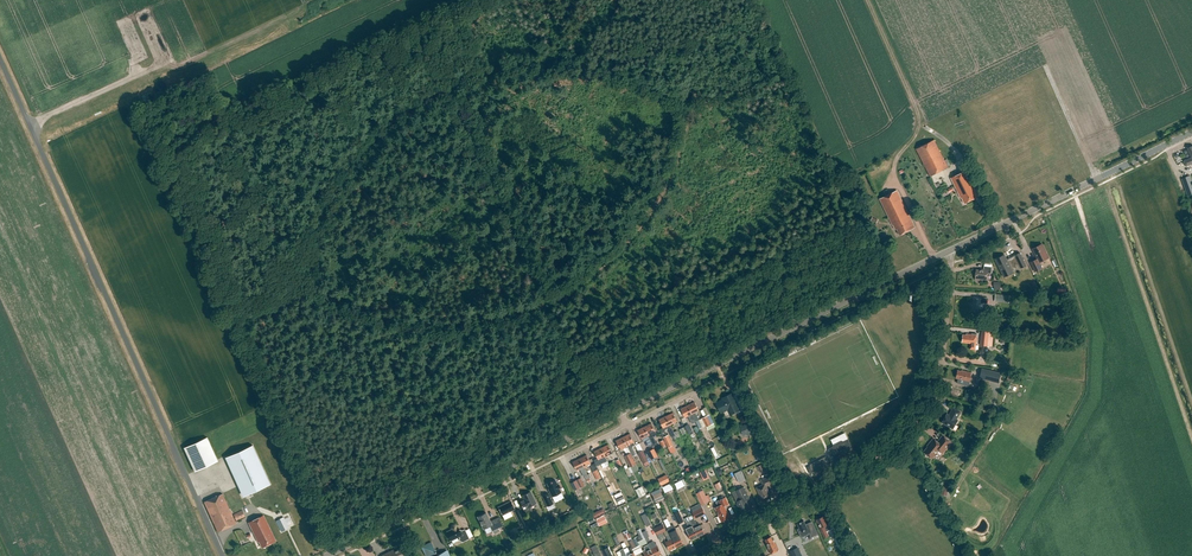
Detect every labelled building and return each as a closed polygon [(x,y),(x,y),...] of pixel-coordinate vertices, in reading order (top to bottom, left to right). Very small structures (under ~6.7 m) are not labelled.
[(934,140),(916,149),(930,176),(948,167),(934,140)] [(1191,157),(1184,161),(1186,166),(1191,164),(1191,146),(1187,148),(1191,157)] [(951,178),(961,198),(962,197),(964,203),(978,196),(966,171),(951,178)] [(1191,194),(1191,181),(1190,176),(1181,179),(1189,199),(1191,198),(1191,197),(1191,195),(1191,194)] [(915,227),(897,190),(880,199),(893,225),(895,229),(897,229),(900,235),(915,227)] [(1037,259),(1030,262),(1035,271),(1042,268),(1039,262),(1049,258),(1042,244),(1032,249),(1037,259)] [(1013,272),(1013,271),(1021,267),(1021,268),(1026,265),(1020,253),(1015,255),(1015,256),(1007,260),(1005,255),(995,259),(1004,277),(1013,272)] [(976,269),(975,277),(987,278),(988,273),(991,274),(992,267),(984,266),(984,270),(976,269)] [(1035,281),(1029,284),(1032,291),(1038,288),(1035,281)] [(995,301),(1009,303),(1010,295),(995,294),(995,301)] [(973,298),(972,311),(980,311),(981,303),(987,304),(988,298),(980,297),(980,298),(973,298)] [(982,331),(980,345),(992,347),(994,332),(982,331)] [(976,341),(975,341),(976,333),(971,333),(971,334),(966,333),(966,334),(962,334),(961,342),(970,343),(969,349),(975,349),(976,341)] [(989,380),(992,371),(988,370),(987,374),(981,372),(980,378),(989,380)] [(971,377),(972,373),(961,371),(961,372),(957,371),(955,378),(960,379),(959,382),(960,384),(962,384),(964,383),(964,380),(970,381),(976,382),(977,378),(971,377)] [(717,403),(721,412),(729,408),(732,414),(740,410),(732,394),(723,398),(724,400),(722,400),(720,401),(719,402),(717,403)] [(699,420),(696,412),(699,410),(695,402),(688,405),(692,414),(699,429),(702,427),(699,420)] [(685,417),(692,414),(688,405),(681,409),(685,417)] [(946,415),(942,422),(953,429),(958,420),(956,419),(961,412),(953,408),(951,413),(952,413),(949,417),(946,415)] [(666,416),(676,435),(679,434),(677,430),(674,432),(670,425),(677,421),(673,413),(666,416)] [(710,414),(702,418),(706,427),(715,423),(710,414)] [(666,416),(659,419),(665,431),(668,429),(672,437),(676,435),(666,416)] [(749,422),(739,427),(743,436),(747,434),(748,436),(754,433),(749,422)] [(645,427),(650,438),(658,435),(652,423),(645,427)] [(690,434),(694,432),(690,424),(686,426),(690,434)] [(652,443),(650,438),(645,427),(638,430),(643,442),(647,440),(648,441),(647,443),(649,446),(653,444),(652,443)] [(633,447),(636,445),(630,434),(623,437),(627,446),(632,456),(637,454),(633,447)] [(668,435),(663,437),(671,454),(676,451),(668,435)] [(925,454),(925,456),(925,457),(926,457),(927,457),(928,457),(931,459),(938,451),(941,454),(950,443),(942,436),(937,442),(933,439),(928,445),(929,445),(923,452),(925,454)] [(207,437),(184,448),(194,472),(218,461),(207,437)] [(623,437),(616,441),(620,449),(624,448),(627,455),(625,456),(630,467),(636,464),(632,456),(627,446),(623,437)] [(848,439),(829,448),(834,459),(853,449),(848,439)] [(609,444),(601,448),(606,456),(613,453),(609,444)] [(252,446),(228,457),(246,496),(270,485),(252,446)] [(601,448),(594,451),(599,460),(606,456),(601,448)] [(648,452),(651,459),(658,456),(654,448),(648,452)] [(648,461),(643,450),(638,452),(646,468),(650,466),(648,461)] [(580,458),(584,467),(591,464),(587,455),(580,458)] [(826,457),(810,465),(814,472),(830,464),(826,457)] [(584,467),(580,458),(573,462),(577,470),(580,469),(584,476),(585,476),(587,475),(584,467)] [(601,477),(597,469),(593,472),(597,479),(601,477)] [(708,475),(705,470),(700,472),(702,478),(708,475)] [(742,474),(736,477),(739,483),(745,479),(742,474)] [(761,480),(763,485),(756,488),(761,497),(760,497),(762,502),(767,499),(771,496),(766,486),(773,483),(770,476),(761,480)] [(661,485),(670,481),(668,477),(659,481),(661,485)] [(585,485),(581,478),(576,480),(580,488),(585,485)] [(557,484),(555,480),(552,482),(551,481),(550,481),(550,482),(547,483),(549,488),(548,489),(552,497),(561,492),(559,488),(560,488),(558,484),(557,484)] [(580,488),(576,480),(571,482),(575,490),(580,488)] [(678,489),(686,486),(684,480),(676,483),(678,489)] [(666,493),(674,489),(671,483),(663,487),(666,493)] [(646,494),(642,486),(635,490),(639,497),(646,494)] [(737,501),(738,503),(737,504),(738,507),(739,507),(742,512),(750,508),(746,501),(749,499),(743,487),(736,490),(740,500),(737,501)] [(696,494),(701,505),(709,502),(703,490),(696,494)] [(521,506),(525,513),(531,510),(529,506),(536,503),(530,491),(522,495),(524,498),(519,501),(521,506)] [(661,491),(653,496),(656,502),(665,498),(661,491)] [(548,492),(542,496),(547,506),(546,507),(548,511),(555,507),(548,492)] [(619,504),(627,502),(623,492),(616,494),(619,504)] [(222,494),(204,502),(218,532),(236,524),(222,494)] [(718,506),(715,508),(722,522),(730,518),(724,506),(729,504),(726,497),(716,502),(718,506)] [(639,498),(630,502),(641,530),(647,528),(642,515),(640,516),(636,506),(642,504),(639,498)] [(511,501),(498,507),(502,515),(515,509),(511,501)] [(702,507),(692,512),(696,519),(706,514),(702,507)] [(514,512),(519,523),(520,522),(523,527),(528,525),(526,520),(525,520),(520,509),(514,512)] [(595,517),(606,513),(604,509),(593,513),(595,517)] [(243,510),(234,514),(237,521),(246,517),(243,510)] [(684,521),(679,511),(674,513),(679,524),(684,521)] [(490,526),(491,528),(492,531),(499,528),(494,519),(490,521),(486,513),(478,517),(483,529),(490,526)] [(647,513),(642,515),(647,527),(652,524),(647,513)] [(263,515),(248,522),(258,542),(259,542),(262,547),(276,541),(263,515)] [(608,522),(604,515),(596,520),(599,526),(608,522)] [(698,537),(690,520),(688,516),(685,518),(687,522),(686,522),(689,527),(686,529),(691,540),(698,537)] [(815,520),(819,528),(824,538),(828,536),(826,532),(832,529),(829,523),(828,524),(824,516),(815,520)] [(284,517),(276,521),(281,532),(289,528),(284,517)] [(690,520),(698,537),(705,533),(701,525),(698,526),(694,519),(690,520)] [(808,528),(804,520),(797,524),(801,532),(803,531),(804,534),(806,533),(806,534),(812,532),(809,527),(808,528)] [(663,524),(654,528),(658,535),(666,531),(663,524)] [(459,539),(459,540),(459,541),(461,541),(462,542),(469,539),(465,529),(461,531),(459,530),(458,527),(457,527),(456,526),(454,525),(452,526),(451,527),(451,528),(452,529),(447,532),(451,540),(459,537),(460,538),(459,539)] [(667,528),(670,534),(677,547),(684,544),(676,529),(673,531),(670,526),(667,528)] [(837,528),(831,531),(834,538),(840,535),(840,534),(842,533),(839,527),(837,528)] [(666,536),(668,541),(665,542),(669,551),(677,547),(670,534),(666,536)] [(766,544),(765,545),(770,555),(778,551),(774,542),(772,543),(770,538),(764,540),(766,544)] [(648,545),(654,555),(658,555),(662,554),(656,543),(655,543),(654,541),(648,544),(648,545)] [(421,547),(426,555),(428,555),(450,555),(447,550),(437,555),(431,542),(421,547)] [(597,545),(592,547),(596,555),(602,555),(597,545)] [(644,553),(645,555),(654,555),(648,545),(645,546),(647,549),(643,550),(644,552),(644,553)] [(791,551),(794,555),(803,555),(800,547),(791,551)] [(381,555),(405,555),(401,548),(391,553),(390,551),(381,555)] [(612,555),(608,548),(602,551),(605,555),(614,555),(613,555),(612,555)]
